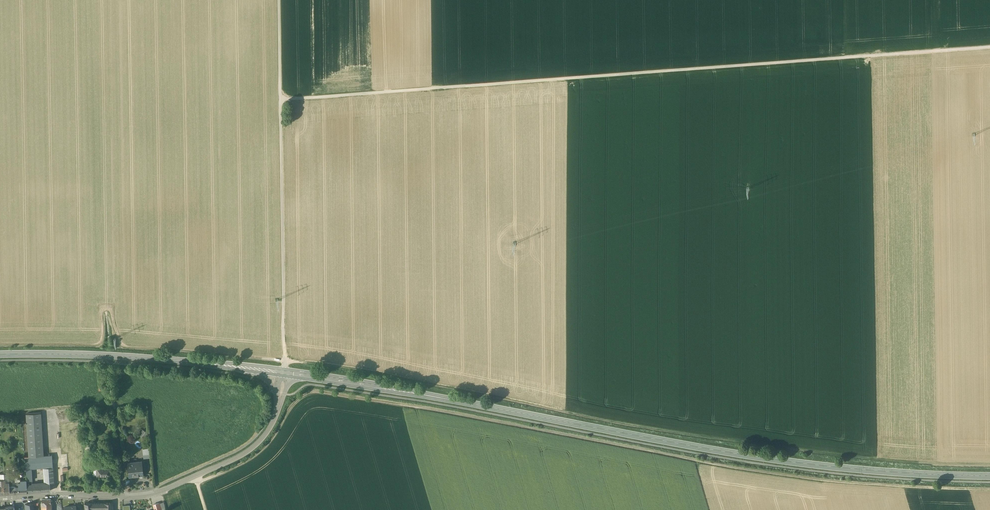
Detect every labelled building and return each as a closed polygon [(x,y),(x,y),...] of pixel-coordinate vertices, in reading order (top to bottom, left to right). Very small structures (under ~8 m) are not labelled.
[(41,413),(27,414),(29,457),(44,456),(41,413)] [(29,457),(25,457),(25,469),(26,469),(27,481),(32,481),(31,469),(45,468),(45,480),(54,479),(52,455),(44,456),(29,457)] [(142,462),(129,463),(130,476),(143,475),(142,462)] [(111,468),(102,468),(102,466),(97,466),(97,470),(97,476),(111,476),(111,468)] [(0,479),(0,494),(5,494),(4,483),(9,483),(9,479),(0,479)] [(54,479),(45,480),(45,484),(46,486),(44,486),(45,491),(50,491),(50,484),(54,484),(54,479)] [(20,482),(15,482),(16,486),(16,493),(27,492),(27,485),(26,480),(20,480),(20,482)] [(32,481),(27,481),(27,485),(27,492),(41,491),(40,484),(32,484),(32,481)] [(9,483),(4,483),(5,494),(16,493),(16,486),(9,487),(9,483)]
